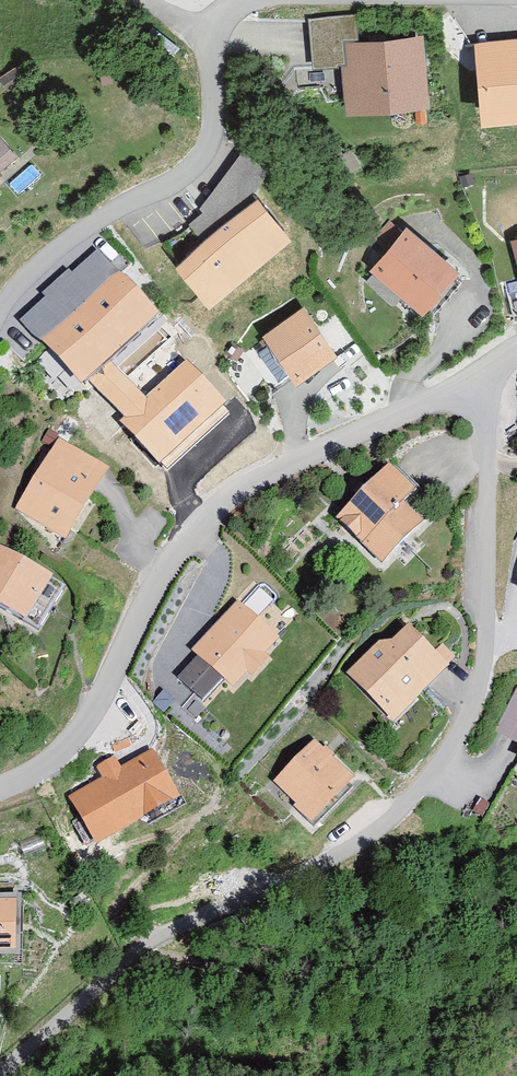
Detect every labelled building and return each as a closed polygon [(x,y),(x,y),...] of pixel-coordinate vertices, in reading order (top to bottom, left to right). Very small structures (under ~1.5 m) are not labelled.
[(418,95),(413,34),(358,39),(356,17),(316,20),(320,62),(345,60),(349,101),(418,95)] [(476,44),(483,116),(516,113),(516,41),(476,44)] [(0,139),(0,175),(18,159),(0,139)] [(185,255),(214,290),(286,232),(257,197),(185,255)] [(453,270),(406,232),(376,269),(424,307),(453,270)] [(100,251),(21,321),(83,390),(161,320),(100,251)] [(332,354),(302,312),(266,337),(296,380),(332,354)] [(99,472),(63,448),(28,502),(64,526),(99,472)] [(411,495),(383,469),(335,520),(381,563),(419,522),(401,505),(411,495)] [(0,552),(0,611),(34,631),(60,588),(0,552)] [(273,644),(237,610),(198,650),(204,656),(180,680),(201,700),(225,675),(235,684),(247,672),(250,675),(265,659),(262,656),(273,644)] [(390,657),(382,649),(356,675),(395,715),(441,671),(410,638),(390,657)] [(497,731),(516,741),(516,692),(497,731)] [(351,783),(315,747),(280,782),(301,803),(296,807),(312,822),(351,783)] [(178,800),(150,753),(71,801),(99,847),(178,800)] [(0,901),(0,960),(23,961),(25,902),(0,901)]
